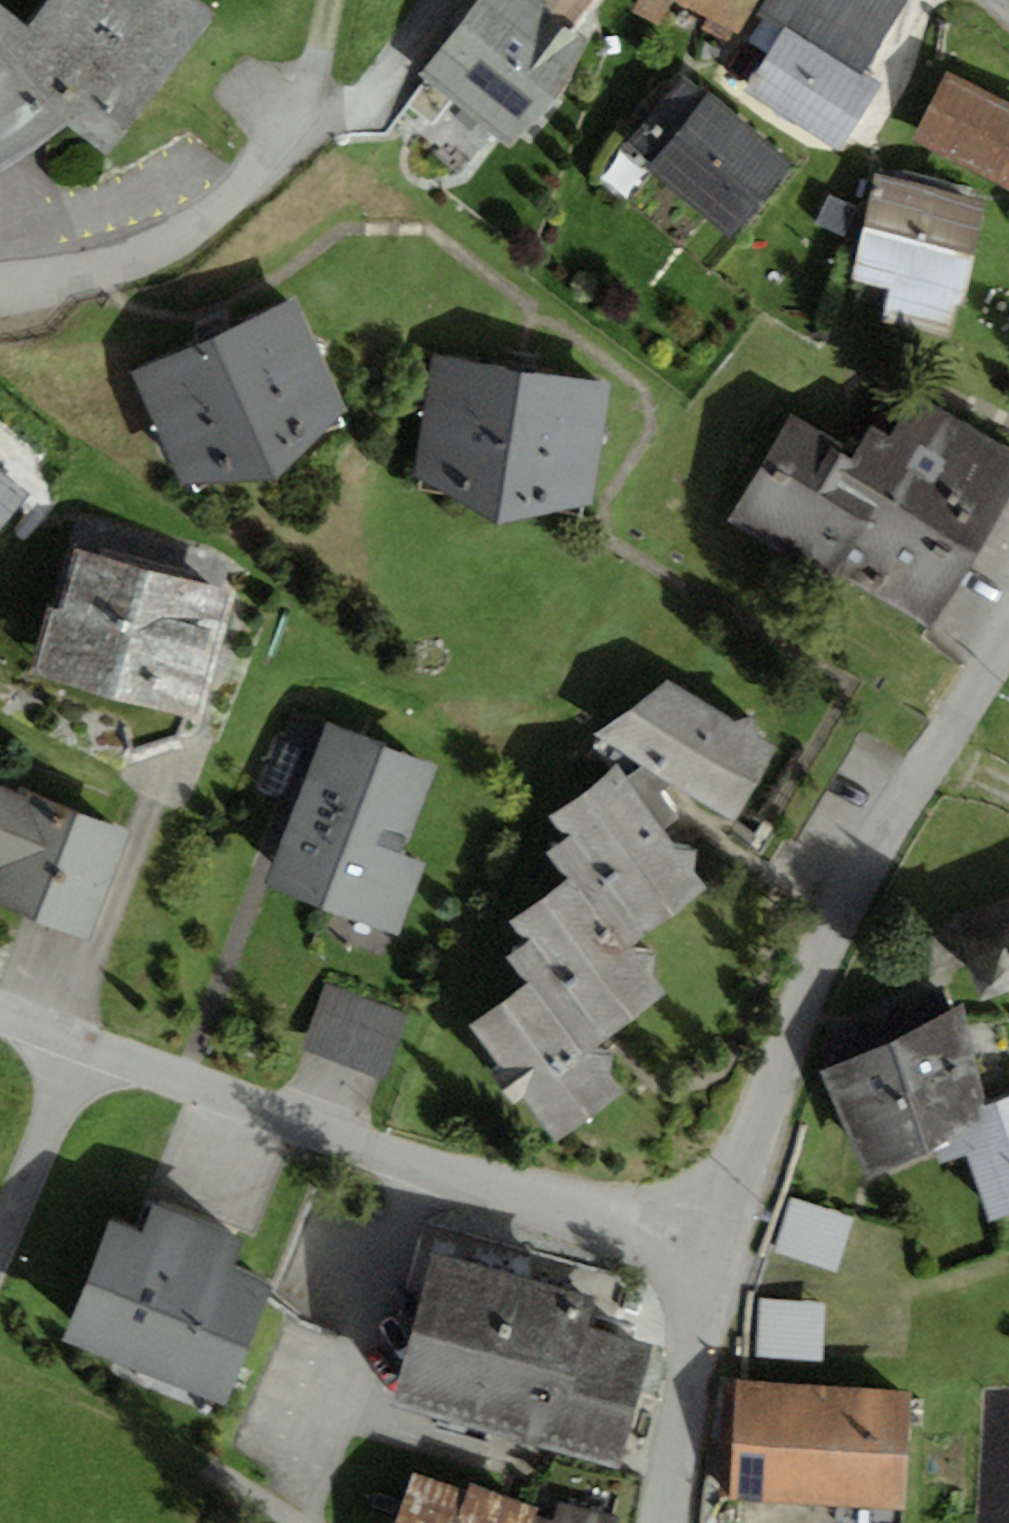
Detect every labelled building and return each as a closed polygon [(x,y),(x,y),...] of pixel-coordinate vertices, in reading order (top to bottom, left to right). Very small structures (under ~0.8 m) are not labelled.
[(197,0),(48,0),(28,27),(17,41),(129,128),(216,16),(197,0)] [(586,43),(572,31),(537,0),(476,0),(420,77),(511,150),(586,43)] [(572,31),(602,0),(537,0),(572,31)] [(758,0),(640,0),(633,13),(663,26),(675,3),(742,34),(758,0)] [(760,11),(787,28),(863,73),(907,0),(767,0),(760,11)] [(129,128),(17,41),(28,27),(0,5),(0,170),(68,126),(105,154),(129,128)] [(842,150),(882,84),(863,73),(787,28),(747,93),(842,150)] [(913,138),(1008,187),(1008,102),(947,70),(913,138)] [(795,166),(685,79),(627,152),(737,239),(795,166)] [(987,200),(874,174),(849,279),(890,289),(954,304),(961,306),(987,200)] [(946,336),(954,304),(890,289),(882,321),(946,336)] [(296,298),(131,372),(182,485),(278,478),(347,411),(296,298)] [(500,524),(592,505),(610,382),(433,356),(415,480),(500,524)] [(1008,496),(1008,451),(917,397),(893,438),(872,425),(860,447),(794,409),(733,511),(726,521),(812,574),(818,564),(932,628),(1008,496)] [(27,491),(0,468),(0,525),(27,491)] [(34,674),(201,719),(218,655),(237,589),(77,545),(59,612),(52,610),(34,674)] [(778,740),(667,679),(593,737),(734,820),(778,740)] [(436,767),(328,726),(267,885),(398,934),(425,863),(403,855),(436,767)] [(627,779),(617,768),(549,816),(569,837),(547,852),(567,881),(575,875),(625,948),(708,895),(692,872),(699,849),(671,847),(663,829),(678,821),(641,772),(627,779)] [(88,937),(130,831),(31,792),(22,789),(19,795),(0,788),(0,903),(88,937)] [(657,951),(625,948),(575,875),(567,881),(509,922),(530,944),(507,955),(529,981),(469,1022),(504,1070),(495,1077),(512,1108),(526,1094),(553,1143),(626,1095),(611,1072),(613,1052),(598,1053),(592,1043),(667,997),(650,976),(657,951)] [(967,915),(991,986),(1008,980),(1008,900),(967,915)] [(406,1014),(325,985),(301,1049),(382,1078),(406,1014)] [(846,1126),(977,1070),(963,1005),(819,1073),(846,1126)] [(988,1120),(983,1106),(977,1070),(846,1126),(869,1180),(937,1154),(934,1147),(988,1120)] [(983,1106),(988,1120),(934,1147),(937,1154),(939,1161),(967,1152),(991,1223),(1008,1218),(1008,1097),(983,1106)] [(791,1197),(774,1250),(840,1271),(857,1218),(791,1197)] [(111,1221),(62,1340),(224,1406),(273,1286),(229,1269),(241,1239),(154,1203),(142,1233),(111,1221)] [(430,1255),(390,1404),(620,1465),(651,1346),(586,1329),(594,1298),(430,1255)] [(754,1384),(825,1387),(829,1303),(758,1300),(754,1384)] [(820,1502),(825,1387),(754,1384),(735,1383),(730,1498),(820,1502)] [(904,1506),(909,1391),(825,1387),(820,1502),(904,1506)] [(412,1474),(394,1522),(609,1522),(558,1505),(554,1517),(467,1486),(465,1493),(412,1474)]
